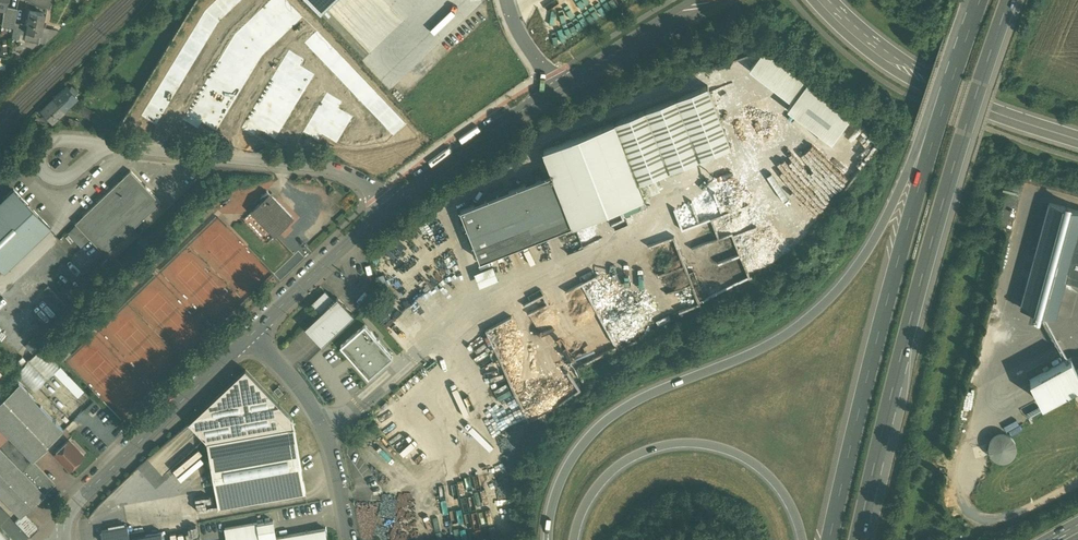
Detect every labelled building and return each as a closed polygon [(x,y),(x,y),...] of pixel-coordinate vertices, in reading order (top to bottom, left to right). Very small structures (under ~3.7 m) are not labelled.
[(221,20),(243,0),(217,0),(206,11),(141,115),(156,125),(221,20)] [(261,55),(302,17),(286,0),(272,0),(232,38),(187,113),(216,130),(261,55)] [(322,10),(332,0),(312,0),(322,10)] [(16,9),(5,7),(5,9),(4,9),(2,16),(3,16),(1,26),(13,28),(14,23),(16,9)] [(43,13),(29,11),(27,25),(25,32),(39,34),(43,13)] [(21,24),(14,23),(13,28),(11,38),(18,39),(19,34),(21,24)] [(39,34),(25,32),(25,35),(24,40),(38,43),(39,34)] [(393,135),(405,124),(317,32),(305,43),(393,135)] [(808,81),(764,49),(750,68),(793,101),(808,81)] [(303,59),(289,50),(242,127),(257,136),(260,130),(275,139),(314,74),(300,65),(303,59)] [(852,115),(808,81),(793,101),(787,108),(831,141),(852,115)] [(708,85),(614,121),(638,182),(731,145),(708,85)] [(66,86),(53,98),(65,110),(78,97),(75,94),(77,92),(72,86),(69,89),(66,86)] [(327,93),(303,131),(318,140),(322,134),(337,144),(353,119),(337,109),(341,102),(327,93)] [(65,110),(53,98),(40,110),(43,113),(41,116),(46,121),(49,119),(52,122),(65,110)] [(92,112),(81,106),(77,112),(88,119),(92,112)] [(101,118),(92,112),(88,119),(97,124),(101,118)] [(614,121),(543,149),(553,173),(573,225),(644,197),(638,182),(614,121)] [(131,170),(75,223),(106,255),(161,202),(131,170)] [(553,173),(461,209),(480,260),(573,225),(553,173)] [(0,203),(0,269),(3,272),(49,228),(14,190),(0,203)] [(293,218),(270,194),(266,199),(263,201),(256,208),(276,228),(286,218),(289,221),(293,218)] [(1049,202),(1020,307),(1056,317),(1067,276),(1068,274),(1077,277),(1077,210),(1049,202)] [(276,228),(256,208),(251,212),(274,236),(289,221),(286,218),(276,228)] [(723,219),(713,220),(716,237),(726,236),(723,219)] [(493,265),(474,273),(480,287),(499,279),(493,265)] [(325,291),(311,304),(320,314),(334,300),(325,291)] [(320,314),(306,327),(322,345),(354,315),(337,297),(334,300),(320,314)] [(393,356),(365,324),(341,345),(369,377),(393,356)] [(470,336),(470,345),(487,345),(487,336),(470,336)] [(53,371),(74,393),(80,388),(41,346),(16,369),(35,389),(53,371)] [(1030,381),(1042,403),(1077,383),(1077,371),(1071,358),(1030,381)] [(293,419),(246,369),(189,423),(207,442),(294,427),(293,419)] [(0,399),(0,427),(9,436),(32,460),(64,430),(18,382),(0,399)] [(1042,403),(1046,410),(1062,402),(1077,393),(1077,383),(1042,403)] [(283,393),(278,387),(274,390),(279,397),(283,393)] [(97,405),(88,414),(93,419),(102,410),(97,405)] [(9,436),(0,427),(0,444),(9,436)] [(294,427),(207,442),(219,507),(305,492),(294,427)] [(1007,462),(1012,459),(1015,454),(1017,449),(1016,443),(1013,438),(1009,435),(1003,433),(998,434),(993,437),(989,441),(988,447),(989,453),(991,457),(996,461),(1001,462),(1007,462)] [(9,436),(0,444),(0,448),(21,470),(31,461),(32,460),(9,436)] [(69,441),(56,454),(70,469),(84,456),(69,441)] [(0,448),(0,497),(19,517),(23,514),(44,494),(43,494),(21,470),(0,448)] [(53,484),(31,461),(21,470),(43,494),(53,484)] [(37,528),(23,514),(19,517),(15,522),(28,536),(37,528)] [(257,524),(260,539),(271,538),(276,537),(273,521),(257,524)] [(224,528),(226,539),(259,539),(260,539),(257,524),(257,523),(224,528)] [(101,531),(103,539),(118,539),(130,538),(128,526),(101,531)] [(10,537),(0,527),(0,539),(6,539),(10,537)] [(271,538),(271,539),(327,539),(325,528),(276,537),(271,538)]
